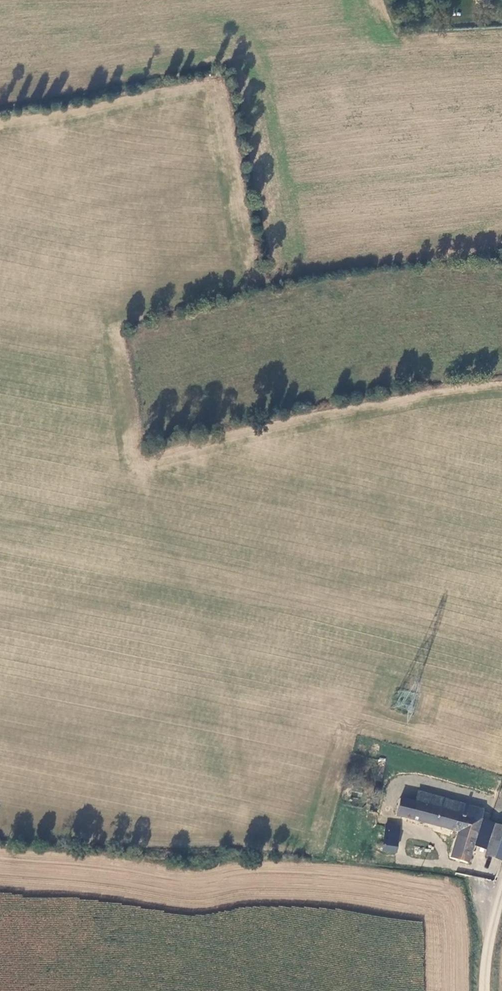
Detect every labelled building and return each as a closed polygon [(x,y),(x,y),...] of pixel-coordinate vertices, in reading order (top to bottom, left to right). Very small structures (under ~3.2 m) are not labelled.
[(417,801),(420,792),(405,787),(402,794),(394,792),(390,807),(399,809),(403,797),(417,801)] [(481,818),(483,810),(420,792),(417,801),(403,797),(399,809),(398,814),(458,831),(452,856),(468,861),(481,818)] [(481,818),(468,861),(483,866),(486,855),(501,860),(501,826),(481,818)] [(385,840),(383,851),(397,852),(399,841),(385,840)]
